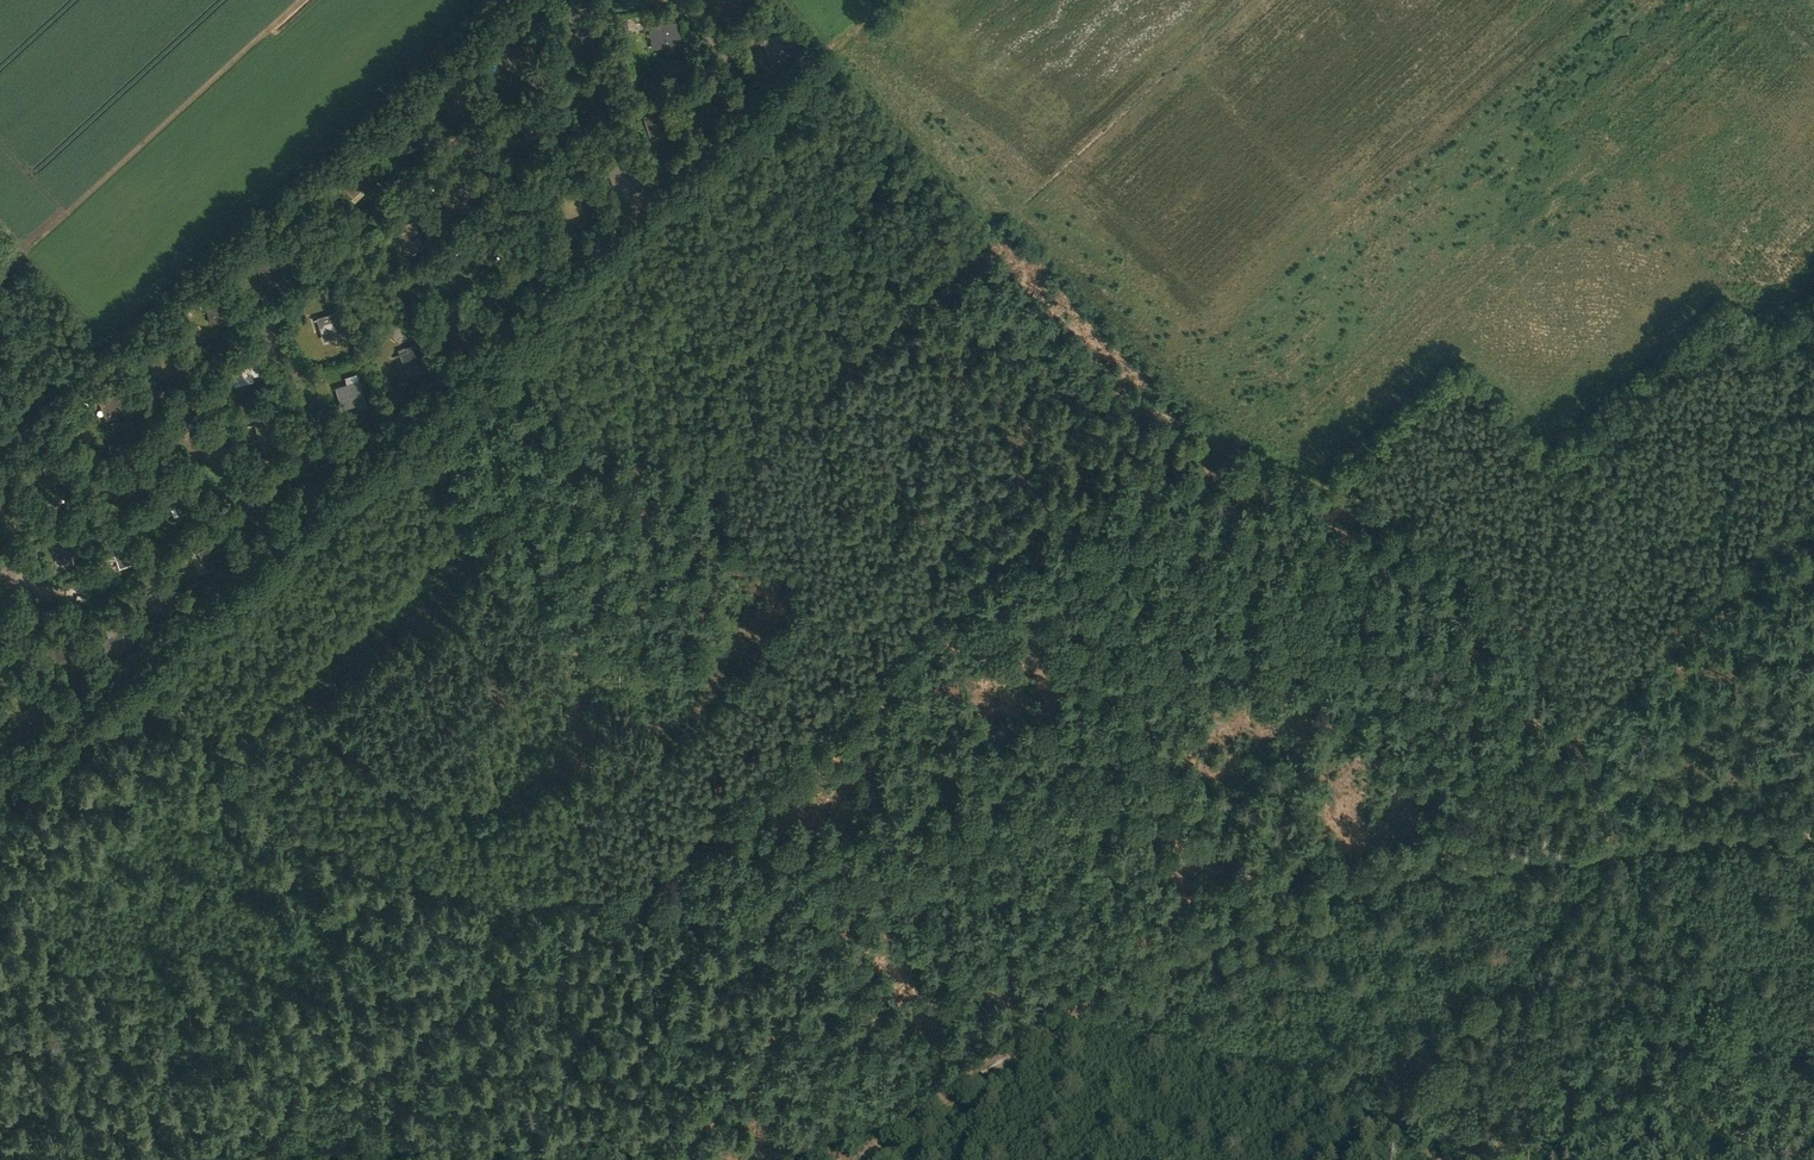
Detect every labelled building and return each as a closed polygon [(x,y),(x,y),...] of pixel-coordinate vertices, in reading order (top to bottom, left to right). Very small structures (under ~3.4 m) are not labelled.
[(679,21),(648,26),(652,49),(683,44),(679,21)] [(782,33),(762,38),(768,60),(788,55),(782,33)] [(662,112),(643,118),(650,138),(668,132),(662,112)] [(633,170),(615,175),(621,196),(639,190),(633,170)] [(421,241),(413,219),(403,223),(406,229),(397,232),(404,248),(421,241)] [(276,255),(255,261),(262,285),(283,279),(276,255)] [(316,317),(324,340),(336,336),(337,340),(349,336),(345,323),(341,324),(337,311),(316,317)] [(415,347),(414,344),(405,347),(407,350),(398,353),(406,373),(419,368),(421,373),(429,370),(419,345),(415,347)] [(258,360),(231,367),(235,385),(253,381),(252,376),(262,373),(258,360)] [(358,380),(336,387),(342,408),(365,402),(358,380)] [(279,419),(255,424),(259,442),(283,437),(279,419)] [(333,448),(314,452),(318,469),(337,464),(333,448)] [(130,475),(116,482),(124,497),(137,490),(130,475)] [(0,497),(0,526),(17,512),(4,494),(0,497)] [(125,533),(105,540),(109,551),(113,549),(120,568),(136,562),(125,533)]
